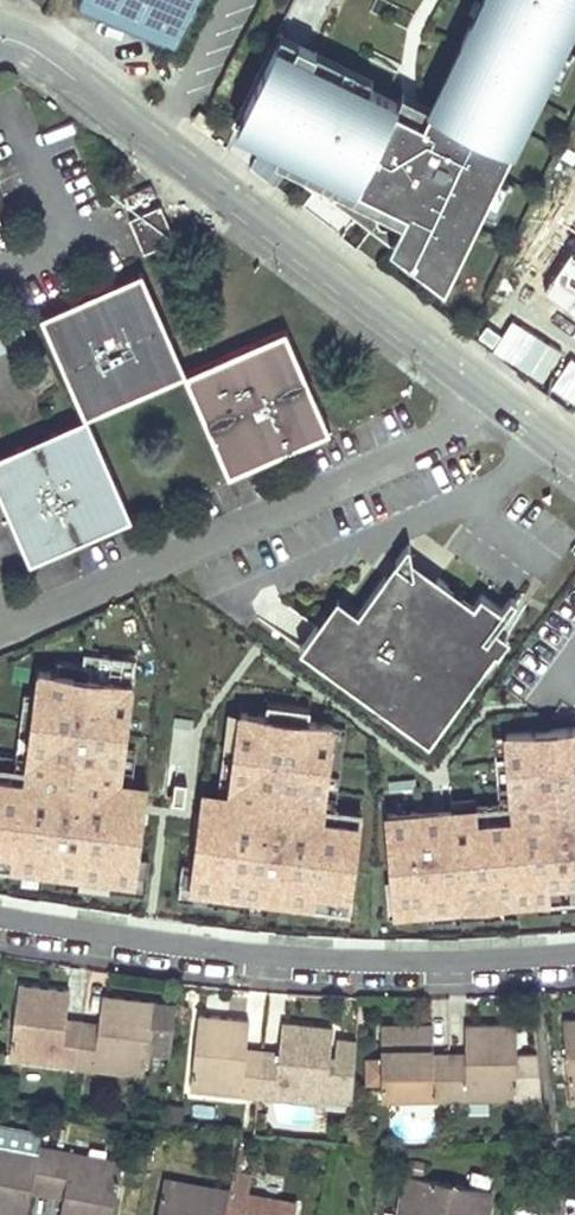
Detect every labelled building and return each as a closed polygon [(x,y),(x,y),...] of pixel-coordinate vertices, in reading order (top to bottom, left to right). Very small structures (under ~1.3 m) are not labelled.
[(174,48),(199,0),(79,0),(174,48)] [(476,26),(468,23),(459,42),(469,47),(439,109),(429,104),(422,117),(395,104),(396,101),(365,85),(309,58),(315,48),(297,39),(292,49),(275,41),(240,113),(257,122),(253,131),(278,144),(406,206),(401,216),(389,241),(422,266),(431,252),(453,262),(478,210),(485,196),(496,201),(506,178),(496,174),(511,144),(500,139),(524,91),(534,96),(542,81),(548,66),(559,72),(569,49),(559,44),(566,30),(573,16),(574,17),(574,0),(489,0),(476,26)] [(468,23),(476,26),(489,0),(480,0),(468,23)] [(566,30),(574,35),(574,17),(573,16),(566,30)] [(297,39),(280,31),(275,41),(292,49),(297,39)] [(459,42),(429,104),(439,109),(469,47),(459,42)] [(371,76),(315,48),(309,58),(365,85),(371,76)] [(548,66),(542,81),(558,88),(574,52),(569,49),(559,72),(548,66)] [(429,104),(401,90),(396,101),(395,104),(422,117),(429,104)] [(511,144),(534,96),(524,91),(500,139),(511,144)] [(217,121),(199,107),(191,118),(209,131),(217,121)] [(278,144),(253,131),(257,122),(240,113),(235,123),(389,241),(401,216),(406,206),(278,144)] [(496,201),(485,196),(478,210),(494,218),(511,181),(506,178),(496,201)] [(175,236),(159,202),(127,217),(143,251),(175,236)] [(545,290),(574,309),(574,245),(545,290)] [(422,266),(443,282),(453,262),(431,252),(422,266)] [(39,313),(83,414),(85,413),(182,371),(185,370),(141,268),(39,313)] [(329,427),(285,326),(185,370),(182,371),(226,472),(329,427)] [(28,559),(129,515),(85,413),(83,414),(0,451),(0,494),(28,559)] [(395,565),(414,577),(413,564),(412,550),(410,548),(409,548),(408,548),(395,565)] [(425,595),(437,580),(413,564),(414,577),(395,565),(385,578),(413,598),(425,595)] [(301,651),(430,743),(498,647),(489,640),(506,616),(516,601),(511,598),(502,612),(479,597),(467,613),(441,594),(446,587),(437,580),(425,595),(428,604),(415,607),(413,598),(385,578),(358,617),(346,634),(324,618),(301,651)] [(413,598),(415,607),(428,604),(425,595),(413,598)] [(358,617),(336,601),(324,618),(346,634),(358,617)] [(515,622),(506,616),(489,640),(498,647),(515,622)] [(134,893),(153,790),(116,783),(136,673),(46,656),(26,770),(0,765),(0,869),(134,893)] [(179,897),(344,921),(360,813),(328,809),(339,727),(240,713),(228,798),(194,793),(179,897)] [(385,816),(397,917),(574,905),(574,732),(505,738),(510,805),(385,816)] [(17,984),(9,1053),(60,1059),(59,1067),(75,1069),(79,1029),(64,1027),(65,1017),(69,989),(50,987),(17,984)] [(75,1069),(93,1071),(93,1063),(144,1069),(166,1072),(174,1002),(115,995),(101,994),(98,1021),(97,1031),(79,1029),(75,1069)] [(195,1013),(188,1082),(239,1087),(238,1096),(256,1097),(260,1060),(245,1058),(246,1046),(249,1018),(229,1016),(195,1013)] [(569,1087),(574,1087),(574,1016),(563,1018),(569,1087)] [(80,1019),(65,1017),(64,1027),(79,1029),(80,1019)] [(98,1021),(80,1019),(79,1029),(97,1031),(98,1021)] [(256,1097),(274,1099),(275,1091),(326,1096),(351,1098),(356,1043),(338,1041),(336,1061),(330,1060),(333,1026),(297,1022),(282,1021),(279,1050),(278,1062),(260,1060),(256,1097)] [(468,1092),(520,1091),(520,1099),(520,1101),(541,1100),(536,1050),(519,1051),(518,1021),(479,1022),(465,1023),(465,1051),(466,1062),(448,1062),(449,1101),(468,1100),(468,1092)] [(381,1088),(382,1094),(433,1093),(433,1101),(449,1101),(448,1062),(434,1063),(433,1052),(433,1023),(413,1023),(380,1024),(381,1060),(381,1088)] [(261,1048),(246,1046),(245,1058),(260,1060),(261,1048)] [(279,1050),(261,1048),(260,1060),(278,1062),(279,1050)] [(465,1051),(448,1052),(448,1062),(466,1062),(465,1051)] [(448,1052),(433,1052),(434,1063),(448,1062),(448,1052)] [(60,1059),(9,1053),(8,1061),(59,1067),(60,1059)] [(381,1088),(381,1060),(366,1061),(367,1088),(381,1088)] [(144,1069),(93,1063),(93,1071),(143,1077),(144,1069)] [(326,1096),(275,1091),(274,1099),(350,1106),(351,1098),(326,1096)] [(520,1091),(468,1092),(468,1100),(520,1099),(520,1091)] [(433,1093),(382,1094),(382,1103),(433,1101),(433,1093)] [(31,1192),(46,1195),(50,1171),(55,1146),(40,1144),(42,1131),(0,1123),(0,1214),(27,1214),(31,1192)] [(59,1214),(112,1214),(115,1202),(123,1159),(55,1146),(50,1171),(46,1195),(62,1199),(59,1214)] [(298,1200),(248,1192),(251,1173),(234,1170),(231,1188),(227,1213),(226,1214),(295,1214),(298,1200)] [(494,1189),(450,1181),(402,1172),(395,1214),(489,1214),(494,1189)] [(227,1213),(231,1188),(164,1175),(157,1214),(226,1214),(227,1213)]
